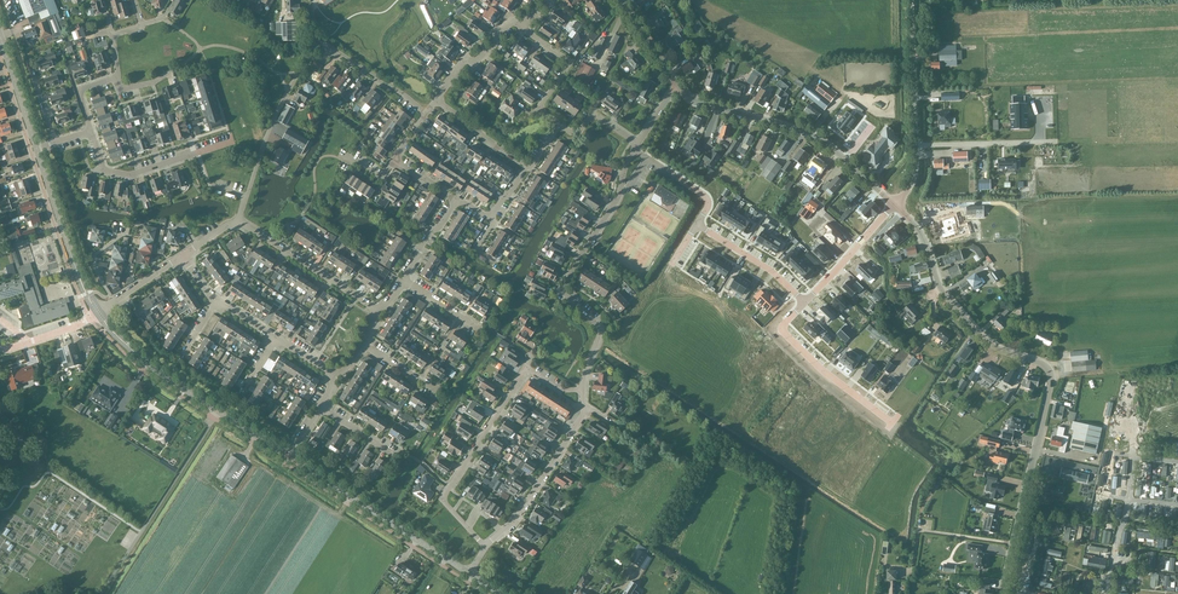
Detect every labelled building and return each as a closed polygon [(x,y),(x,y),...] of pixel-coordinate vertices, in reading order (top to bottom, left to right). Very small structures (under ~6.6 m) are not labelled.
[(26,19),(27,18),(30,24),(46,18),(54,39),(62,35),(54,15),(58,13),(53,0),(18,0),(26,19)] [(100,3),(104,2),(104,0),(99,0),(99,1),(91,3),(93,9),(87,11),(88,16),(94,14),(94,15),(98,14),(99,15),(101,14),(102,13),(103,13),(100,3)] [(119,0),(116,0),(111,2),(115,15),(119,14),(121,18),(129,16),(127,7),(127,6),(126,2),(120,4),(119,0)] [(152,4),(160,8),(165,0),(154,0),(152,4)] [(170,10),(177,15),(184,4),(179,1),(180,0),(176,0),(170,10)] [(299,13),(298,4),(293,4),(293,0),(286,0),(287,13),(299,13)] [(491,3),(487,0),(485,0),(484,2),(488,5),(485,10),(487,12),(496,18),(500,13),(491,7),(490,6),(492,3),(491,3)] [(513,6),(505,0),(500,0),(499,1),(502,3),(500,5),(509,11),(513,6)] [(574,6),(581,1),(581,0),(564,0),(570,9),(574,6)] [(589,12),(593,18),(596,23),(602,19),(606,16),(603,11),(601,12),(600,10),(601,8),(599,6),(598,5),(601,2),(600,0),(592,0),(589,2),(587,3),(586,4),(591,11),(589,12)] [(262,4),(257,2),(253,10),(257,13),(262,4)] [(487,12),(485,10),(481,15),(482,16),(482,17),(492,24),(496,18),(487,12)] [(568,20),(570,17),(562,11),(560,14),(555,11),(550,17),(561,25),(566,18),(568,20)] [(650,22),(659,33),(667,27),(662,20),(666,18),(663,14),(660,16),(659,15),(650,22)] [(473,21),(469,27),(480,35),(484,28),(479,24),(481,21),(473,15),(470,19),(473,21)] [(449,18),(442,24),(444,27),(452,21),(449,18)] [(674,28),(679,25),(674,19),(670,22),(674,28)] [(34,23),(36,28),(37,27),(41,38),(49,36),(51,35),(47,24),(46,20),(34,23)] [(705,28),(699,20),(695,24),(700,31),(705,28)] [(294,22),(275,23),(276,35),(282,35),(282,41),(294,40),(299,40),(300,40),(299,22),(294,22)] [(85,28),(84,24),(83,24),(76,26),(77,29),(75,30),(78,39),(74,40),(75,45),(82,43),(81,39),(88,36),(87,32),(87,31),(86,31),(85,28)] [(464,29),(463,28),(459,25),(456,28),(460,31),(455,39),(466,47),(471,39),(462,32),(464,29)] [(681,39),(679,36),(680,35),(678,33),(682,31),(684,29),(682,25),(668,34),(671,37),(665,41),(668,44),(666,45),(671,51),(679,46),(676,43),(681,39)] [(554,39),(560,32),(553,27),(551,30),(544,26),(540,32),(549,38),(550,36),(554,39)] [(37,38),(36,35),(37,35),(34,28),(24,31),(26,40),(27,41),(28,42),(29,41),(31,40),(33,39),(37,38)] [(593,42),(597,36),(591,31),(587,37),(593,42)] [(580,48),(581,47),(586,39),(578,33),(572,41),(570,39),(563,49),(569,52),(568,53),(570,54),(573,49),(573,48),(574,49),(575,49),(577,49),(578,49),(579,49),(580,48)] [(608,50),(609,51),(608,53),(611,55),(612,53),(615,54),(623,39),(615,35),(608,50)] [(597,58),(606,40),(602,38),(593,56),(597,58)] [(446,46),(444,49),(454,56),(458,50),(452,46),(454,43),(448,39),(444,44),(446,46)] [(518,55),(524,45),(520,42),(520,43),(518,42),(512,51),(518,55)] [(417,44),(414,48),(426,57),(429,53),(417,44)] [(529,48),(524,45),(518,55),(523,58),(529,49),(528,48),(529,48)] [(962,50),(956,50),(956,46),(939,47),(940,63),(931,63),(931,71),(940,70),(940,67),(944,67),(943,61),(946,61),(946,66),(957,66),(957,60),(962,60),(962,50)] [(450,61),(454,56),(444,49),(442,52),(440,50),(436,56),(442,60),(444,57),(450,61)] [(107,59),(105,51),(96,53),(97,58),(94,59),(98,71),(106,68),(103,60),(107,59)] [(633,55),(629,51),(625,54),(623,55),(626,58),(627,57),(628,59),(626,60),(620,65),(622,68),(626,65),(631,72),(634,70),(641,64),(633,55)] [(689,61),(697,56),(694,51),(686,56),(689,61)] [(51,61),(56,59),(53,53),(45,55),(46,59),(38,62),(41,70),(53,66),(51,61)] [(534,68),(541,58),(536,55),(535,56),(534,55),(527,65),(524,63),(520,69),(523,72),(525,68),(531,72),(534,68)] [(613,59),(607,56),(601,70),(606,72),(613,59)] [(428,66),(431,68),(440,75),(444,69),(440,66),(443,63),(436,58),(435,59),(434,59),(433,58),(428,66)] [(538,72),(545,62),(541,58),(534,68),(538,72)] [(81,64),(78,65),(81,76),(88,74),(86,68),(89,66),(87,59),(80,61),(81,64)] [(322,66),(314,60),(312,65),(319,70),(322,66)] [(697,72),(701,69),(697,64),(696,66),(692,61),(682,68),(686,74),(694,68),(697,72)] [(490,62),(485,68),(494,75),(496,72),(499,74),(501,71),(503,68),(497,64),(495,67),(490,62)] [(550,65),(545,62),(538,72),(544,75),(550,66),(549,66),(550,65)] [(588,84),(595,70),(582,62),(574,76),(588,84)] [(81,76),(78,65),(74,66),(74,63),(67,66),(69,73),(73,72),(75,78),(81,76)] [(330,83),(339,71),(331,66),(326,73),(324,71),(317,79),(321,82),(324,78),(330,83)] [(436,80),(440,75),(431,68),(429,72),(425,72),(423,76),(426,78),(425,78),(428,81),(429,80),(433,83),(435,80),(436,80)] [(497,77),(494,75),(485,68),(481,75),(487,79),(485,82),(491,86),(493,83),(497,77)] [(57,77),(61,76),(59,70),(51,73),(52,77),(44,80),(47,88),(59,84),(57,77)] [(508,72),(505,77),(511,81),(514,76),(508,72)] [(718,75),(713,74),(710,73),(705,86),(714,89),(718,75)] [(339,76),(332,85),(338,90),(341,92),(344,88),(347,85),(352,80),(345,74),(341,79),(339,76)] [(205,75),(195,78),(197,85),(207,82),(205,75)] [(769,78),(764,75),(758,85),(763,88),(769,78)] [(761,78),(756,76),(751,84),(755,87),(761,78)] [(655,84),(648,80),(637,100),(644,103),(655,84)] [(776,86),(780,88),(783,91),(784,92),(788,87),(780,80),(776,86)] [(472,86),(471,87),(481,94),(485,89),(486,90),(489,86),(482,82),(480,85),(474,81),(471,85),(472,86)] [(207,82),(197,85),(199,91),(209,88),(207,82)] [(356,99),(365,88),(358,82),(351,91),(348,88),(341,97),(347,101),(351,96),(356,99)] [(742,94),(745,85),(734,82),(733,85),(730,84),(728,92),(740,96),(741,93),(742,94)] [(529,91),(531,87),(525,83),(522,86),(525,88),(520,96),(531,103),(536,96),(529,91)] [(835,94),(821,83),(816,90),(808,84),(801,92),(798,96),(800,98),(804,94),(811,100),(825,110),(831,102),(836,95),(837,93),(836,92),(835,94)] [(303,92),(299,90),(293,101),(299,104),(301,100),(304,102),(305,101),(309,100),(308,96),(308,95),(309,93),(312,95),(316,90),(312,88),(306,84),(303,90),(304,91),(303,92)] [(170,86),(162,88),(166,100),(174,98),(174,99),(178,98),(182,97),(178,86),(175,87),(171,88),(170,86)] [(481,94),(471,87),(470,88),(469,88),(466,92),(472,96),(470,99),(476,104),(479,100),(477,99),(481,94)] [(558,105),(565,94),(569,88),(567,87),(563,93),(560,91),(553,101),(558,105)] [(66,88),(64,89),(64,88),(56,91),(58,95),(50,97),(52,106),(64,102),(62,97),(66,96),(66,93),(68,93),(67,91),(66,88)] [(209,88),(199,91),(201,97),(211,94),(209,88)] [(564,109),(571,98),(568,96),(572,90),(569,88),(565,94),(558,105),(564,109)] [(783,112),(787,101),(784,100),(786,94),(783,91),(780,88),(776,95),(780,97),(779,98),(778,98),(774,109),(779,111),(780,110),(783,112)] [(501,94),(494,89),(491,93),(498,98),(501,94)] [(367,112),(380,96),(372,90),(365,98),(363,96),(356,104),(361,108),(362,107),(367,112)] [(607,108),(613,99),(617,94),(611,90),(610,92),(606,90),(602,96),(605,98),(601,104),(607,108)] [(763,106),(770,95),(761,90),(754,101),(763,106)] [(954,93),(941,94),(941,101),(960,100),(959,93),(959,92),(954,92),(954,93)] [(92,101),(93,105),(106,101),(105,96),(101,98),(99,94),(91,96),(93,100),(92,101)] [(211,94),(201,97),(203,104),(213,101),(211,94)] [(576,102),(580,96),(578,94),(573,100),(571,98),(564,109),(569,112),(576,102)] [(617,94),(613,99),(607,108),(613,112),(614,111),(617,113),(624,102),(622,101),(623,99),(617,94)] [(574,116),(581,106),(578,104),(582,98),(580,96),(576,102),(569,112),(574,116)] [(516,113),(517,112),(517,111),(516,110),(517,109),(514,106),(517,101),(511,97),(507,102),(505,100),(500,108),(512,117),(514,114),(515,114),(516,113)] [(155,99),(149,101),(153,111),(156,110),(157,115),(160,114),(161,118),(155,120),(156,123),(166,120),(164,113),(162,105),(160,101),(156,102),(155,99)] [(107,105),(106,101),(93,105),(94,109),(95,109),(97,113),(105,110),(103,106),(107,105)] [(153,111),(149,101),(143,103),(146,110),(142,112),(144,118),(149,116),(148,113),(153,111)] [(213,101),(203,104),(205,110),(215,107),(213,101)] [(78,104),(63,109),(64,113),(56,116),(58,124),(72,120),(71,119),(72,118),(71,115),(70,115),(70,114),(68,115),(67,113),(79,109),(78,104)] [(816,120),(822,114),(810,104),(804,111),(816,120)] [(1028,129),(1027,104),(1010,104),(1011,129),(1028,129)] [(135,105),(129,107),(134,121),(144,118),(142,112),(138,113),(135,105)] [(295,109),(286,105),(277,121),(286,126),(295,109)] [(134,121),(129,107),(123,109),(125,116),(122,117),(124,124),(134,121)] [(215,107),(205,110),(207,116),(217,113),(215,107)] [(106,114),(105,110),(97,113),(98,117),(97,117),(98,122),(111,117),(110,113),(106,114)] [(396,116),(403,121),(405,117),(409,120),(410,118),(400,110),(396,116)] [(847,111),(843,116),(848,120),(852,115),(847,111)] [(949,111),(938,111),(938,125),(945,125),(945,127),(951,127),(951,125),(951,117),(949,118),(949,111)] [(207,116),(205,117),(207,123),(219,119),(217,113),(207,116)] [(403,121),(394,114),(392,113),(388,119),(402,129),(403,127),(400,125),(403,121)] [(174,122),(172,114),(166,116),(168,124),(174,122)] [(680,130),(685,117),(677,114),(673,123),(670,121),(667,128),(671,130),(672,127),(680,130)] [(437,130),(445,119),(439,115),(434,123),(438,126),(435,129),(437,130)] [(852,115),(848,120),(853,124),(857,119),(852,115)] [(843,116),(839,121),(844,125),(848,120),(843,116)] [(113,122),(111,117),(98,122),(100,126),(101,125),(102,130),(110,127),(109,123),(113,122)] [(695,131),(700,120),(695,117),(690,128),(695,131)] [(219,119),(207,123),(209,130),(222,126),(219,119)] [(401,131),(402,129),(388,119),(384,125),(395,132),(397,129),(401,131)] [(445,131),(450,123),(445,119),(437,130),(439,131),(441,128),(445,131)] [(848,120),(844,125),(849,129),(853,124),(848,120)] [(179,123),(173,125),(174,128),(178,140),(186,137),(184,134),(189,132),(188,129),(187,125),(186,125),(185,121),(179,123)] [(839,121),(835,126),(840,130),(844,125),(839,121)] [(9,123),(1,126),(0,124),(0,133),(1,136),(11,133),(10,131),(11,130),(9,123)] [(449,138),(456,127),(450,123),(445,131),(448,133),(446,136),(449,138)] [(163,132),(160,133),(160,134),(163,144),(169,142),(167,134),(171,133),(168,125),(165,126),(164,127),(165,129),(163,129),(163,131),(163,132)] [(392,136),(395,132),(384,125),(380,130),(384,133),(391,138),(394,140),(395,139),(392,136)] [(844,125),(840,130),(845,134),(849,129),(844,125)] [(728,137),(730,128),(723,126),(721,132),(720,132),(718,139),(724,140),(724,137),(728,137)] [(111,131),(110,127),(102,130),(103,134),(102,134),(104,138),(117,134),(115,130),(111,131)] [(454,142),(462,131),(456,127),(449,138),(447,141),(449,142),(450,140),(454,142)] [(303,150),(309,140),(288,128),(282,139),(303,150)] [(882,138),(878,145),(885,150),(888,146),(891,149),(897,141),(892,137),(891,133),(886,129),(882,134),(882,138)] [(163,144),(160,134),(160,133),(159,131),(155,132),(153,132),(153,131),(151,130),(148,131),(153,145),(156,144),(157,146),(163,144)] [(145,135),(139,137),(140,140),(143,151),(150,149),(149,146),(153,145),(148,131),(145,132),(144,134),(145,135)] [(456,146),(464,152),(467,147),(467,146),(462,143),(468,135),(462,131),(454,142),(457,145),(456,146)] [(384,133),(380,139),(387,144),(388,142),(392,144),(394,140),(391,138),(384,133)] [(118,138),(117,134),(104,138),(105,142),(106,142),(107,146),(115,144),(114,139),(118,138)] [(744,155),(747,150),(749,146),(750,147),(754,137),(747,134),(743,143),(740,143),(734,140),(726,155),(729,157),(731,154),(733,155),(735,151),(744,155)] [(765,153),(772,140),(764,137),(760,143),(759,143),(756,149),(765,153)] [(143,151),(140,140),(137,141),(136,139),(135,139),(129,140),(131,146),(135,145),(137,153),(143,151)] [(383,149),(387,144),(380,139),(376,144),(379,147),(383,149)] [(689,139),(683,148),(687,150),(686,151),(688,153),(688,154),(690,155),(692,155),(693,155),(694,156),(694,155),(698,157),(702,151),(699,148),(700,146),(693,141),(689,139)] [(781,157),(790,144),(785,140),(776,153),(781,157)] [(558,141),(554,147),(564,153),(568,147),(558,141)] [(5,154),(17,150),(15,142),(7,145),(8,146),(5,147),(6,151),(9,150),(10,152),(5,154)] [(117,148),(115,144),(107,146),(109,150),(108,150),(109,155),(122,150),(121,146),(117,148)] [(414,155),(419,148),(413,144),(408,151),(414,155)] [(473,157),(478,149),(472,145),(470,149),(467,147),(464,152),(462,154),(465,155),(465,156),(471,160),(473,158),(473,157)] [(871,146),(865,154),(871,158),(871,162),(876,166),(880,161),(880,157),(885,150),(878,145),(874,149),(871,146)] [(281,167),(290,152),(286,149),(285,151),(278,147),(275,151),(276,152),(271,160),(281,167)] [(386,151),(383,149),(379,147),(373,156),(379,160),(381,157),(386,160),(387,158),(384,155),(386,151)] [(564,153),(554,147),(550,153),(560,159),(564,153)] [(420,159),(425,152),(419,148),(414,155),(420,159)] [(484,159),(482,157),(484,153),(478,149),(473,157),(473,158),(479,161),(477,163),(478,164),(480,165),(484,159)] [(801,149),(793,159),(791,162),(789,160),(782,169),(787,173),(796,161),(802,165),(809,155),(801,149)] [(20,157),(17,150),(5,154),(7,161),(11,160),(20,157)] [(123,155),(122,150),(109,155),(110,159),(111,159),(113,163),(121,160),(119,156),(123,155)] [(425,163),(431,156),(425,152),(420,159),(425,163)] [(713,168),(720,157),(713,152),(711,156),(707,154),(703,161),(706,163),(707,164),(707,165),(708,166),(710,168),(711,168),(713,168)] [(953,152),(953,162),(968,162),(967,152),(953,152)] [(560,159),(550,153),(547,159),(556,165),(560,159)] [(484,159),(480,165),(483,167),(483,166),(488,169),(489,167),(489,166),(494,158),(488,154),(485,159),(484,159)] [(761,165),(766,158),(766,157),(762,155),(757,162),(761,164),(761,165)] [(436,160),(431,156),(425,163),(431,167),(436,160)] [(767,156),(766,157),(766,158),(761,165),(761,164),(759,167),(765,171),(761,176),(770,183),(782,167),(767,156)] [(493,173),(500,162),(494,158),(489,166),(489,167),(493,169),(490,172),(493,173)] [(556,165),(547,159),(543,164),(555,172),(557,170),(554,168),(556,165)] [(804,177),(801,181),(807,185),(812,188),(812,189),(817,182),(814,180),(818,175),(819,173),(824,166),(820,163),(814,159),(802,176),(804,177)] [(947,162),(947,159),(939,159),(939,160),(934,160),(934,167),(935,167),(935,171),(944,170),(944,169),(949,169),(948,162),(947,162)] [(1016,159),(998,159),(998,169),(1016,169),(1016,159)] [(741,169),(727,160),(718,173),(724,177),(724,178),(732,183),(738,173),(741,169)] [(501,174),(506,166),(500,162),(493,173),(495,175),(497,172),(501,174)] [(24,171),(23,167),(22,163),(11,166),(12,167),(7,168),(7,166),(3,168),(5,173),(13,171),(14,174),(24,171)] [(438,178),(444,168),(439,164),(433,173),(436,175),(435,176),(438,178)] [(555,172),(543,164),(539,170),(549,176),(551,173),(553,175),(555,172)] [(607,168),(591,165),(590,172),(596,172),(598,176),(597,177),(598,177),(597,178),(604,183),(605,184),(607,183),(609,179),(610,176),(603,175),(602,174),(602,171),(603,170),(603,171),(604,171),(604,172),(604,173),(611,173),(611,169),(611,166),(607,165),(607,168)] [(513,170),(506,166),(501,174),(505,177),(503,180),(508,183),(510,180),(515,173),(512,171),(513,170)] [(444,180),(449,171),(444,168),(438,178),(440,179),(441,178),(444,180)] [(174,180),(168,182),(170,190),(176,188),(177,189),(186,186),(181,170),(172,173),(174,180)] [(347,192),(348,190),(360,172),(358,171),(356,174),(355,174),(353,177),(349,175),(341,188),(347,192)] [(448,185),(455,174),(449,171),(444,180),(446,182),(446,183),(448,185)] [(362,173),(360,172),(348,190),(354,194),(356,191),(362,183),(358,180),(361,177),(360,177),(362,173)] [(397,180),(405,185),(409,187),(413,181),(401,173),(399,177),(395,175),(392,173),(390,175),(394,177),(397,180)] [(454,187),(460,178),(462,175),(459,173),(457,176),(455,174),(448,185),(450,186),(451,185),(454,187)] [(532,181),(541,187),(544,189),(550,180),(540,174),(538,177),(536,175),(532,181)] [(92,196),(94,187),(90,187),(92,177),(83,176),(81,188),(89,190),(88,196),(92,196)] [(828,181),(823,186),(827,189),(828,189),(831,191),(833,193),(843,182),(836,176),(830,183),(828,181)] [(16,190),(20,189),(29,186),(26,178),(17,181),(13,183),(16,190)] [(164,184),(160,185),(158,178),(150,180),(154,193),(161,190),(163,194),(166,193),(164,184)] [(465,181),(460,178),(454,187),(457,189),(456,190),(458,191),(459,190),(460,190),(465,181)] [(374,181),(372,180),(370,183),(368,187),(363,195),(369,199),(374,191),(370,188),(373,184),(372,184),(374,181)] [(405,185),(397,180),(393,186),(401,191),(405,185)] [(469,194),(476,184),(471,180),(465,189),(468,191),(467,193),(469,194)] [(990,180),(978,180),(978,190),(991,190),(990,180)] [(110,199),(111,191),(107,190),(109,183),(101,181),(99,193),(105,194),(104,198),(110,199)] [(541,187),(532,181),(528,187),(538,193),(541,187)] [(790,182),(785,189),(786,190),(785,192),(787,193),(793,184),(790,182)] [(141,183),(132,186),(135,197),(142,195),(144,200),(150,198),(147,190),(144,191),(141,183)] [(363,195),(368,187),(362,183),(356,191),(363,195)] [(115,187),(114,195),(121,196),(125,196),(125,198),(130,198),(129,188),(125,188),(125,189),(123,189),(123,186),(120,185),(120,184),(118,184),(117,185),(116,184),(116,187),(115,187)] [(475,196),(481,187),(476,184),(469,194),(472,195),(472,194),(475,196)] [(31,194),(29,186),(20,189),(16,190),(18,198),(31,194)] [(397,197),(401,191),(393,186),(389,192),(397,197)] [(659,186),(655,193),(662,197),(661,199),(662,203),(666,205),(671,204),(676,196),(659,186)] [(480,201),(486,190),(481,187),(475,196),(478,198),(477,199),(480,201)] [(538,193),(528,187),(525,192),(534,198),(538,193)] [(846,192),(844,196),(847,198),(846,199),(851,203),(854,200),(853,199),(859,192),(853,187),(847,193),(846,192)] [(397,197),(389,192),(386,190),(383,188),(381,190),(388,194),(385,198),(389,201),(393,203),(397,197)] [(593,193),(586,188),(582,195),(584,196),(581,202),(587,206),(591,208),(592,207),(596,210),(600,202),(591,196),(593,193)] [(492,194),(486,190),(480,201),(482,202),(483,201),(486,203),(492,194)] [(817,190),(813,196),(816,199),(821,193),(817,190)] [(429,192),(425,198),(435,204),(436,201),(437,202),(439,199),(429,192)] [(537,200),(534,198),(525,192),(521,198),(523,199),(521,202),(531,209),(535,203),(537,200)] [(806,197),(802,203),(806,206),(810,200),(806,197)] [(433,207),(435,204),(425,198),(422,203),(432,210),(434,207),(433,207)] [(0,202),(0,208),(10,204),(8,199),(0,202)] [(811,200),(800,215),(807,220),(812,212),(813,213),(818,206),(811,200)] [(27,202),(19,204),(22,214),(28,213),(27,211),(36,208),(34,201),(28,203),(27,202)] [(717,211),(715,214),(722,218),(727,210),(730,206),(723,202),(720,207),(718,207),(716,210),(717,211)] [(852,211),(857,206),(857,205),(854,202),(849,208),(852,211)] [(864,203),(859,209),(862,212),(869,218),(872,215),(873,216),(879,210),(877,208),(878,208),(871,202),(867,206),(864,203)] [(431,212),(432,210),(422,203),(419,208),(428,214),(430,211),(431,212)] [(519,203),(515,209),(524,215),(528,209),(519,203)] [(1,213),(12,210),(10,204),(0,208),(0,210),(1,213)] [(542,204),(537,213),(540,215),(546,206),(542,204)] [(579,216),(577,219),(586,225),(590,219),(584,215),(587,210),(579,205),(574,213),(579,216)] [(967,215),(975,215),(975,217),(984,217),(983,206),(967,207),(967,215)] [(426,217),(428,214),(419,208),(415,214),(425,220),(427,218),(426,217)] [(524,215),(515,209),(511,214),(521,221),(524,215)] [(848,209),(840,218),(844,221),(852,212),(848,209)] [(458,214),(456,216),(465,222),(469,217),(458,210),(457,213),(458,214)] [(727,210),(722,218),(726,221),(731,213),(727,210)] [(731,213),(726,221),(731,224),(738,213),(733,210),(731,213)] [(738,213),(731,224),(736,227),(743,216),(738,213)] [(26,218),(26,219),(27,222),(31,221),(33,227),(37,226),(37,224),(41,222),(39,214),(30,217),(26,218)] [(424,223),(425,220),(415,214),(412,219),(421,225),(423,222),(424,223)] [(521,221),(511,214),(508,220),(517,226),(521,221)] [(465,222),(456,216),(454,219),(453,218),(452,221),(462,228),(465,222)] [(743,216),(736,227),(741,230),(748,219),(743,216)] [(954,216),(939,221),(941,226),(940,227),(941,231),(940,232),(942,239),(944,239),(944,240),(967,233),(965,226),(958,228),(954,216)] [(582,230),(586,225),(577,219),(575,221),(570,218),(567,223),(575,228),(576,226),(582,230)] [(741,230),(747,234),(750,231),(752,232),(758,224),(749,218),(748,219),(741,230)] [(2,222),(9,244),(18,241),(12,219),(2,222)] [(517,226),(508,220),(504,225),(514,232),(517,226)] [(462,228),(452,221),(450,223),(451,224),(449,227),(458,233),(462,228)] [(833,244),(836,240),(840,244),(845,239),(838,233),(839,232),(829,222),(825,227),(828,231),(827,232),(828,233),(825,236),(833,244)] [(568,232),(566,235),(575,241),(579,235),(573,232),(575,230),(567,224),(564,229),(568,232)] [(92,229),(92,231),(94,231),(100,242),(102,242),(104,232),(103,231),(104,228),(95,227),(95,226),(91,225),(90,229),(92,229)] [(897,225),(886,234),(889,238),(891,236),(895,241),(893,242),(896,246),(899,244),(907,237),(903,233),(904,232),(901,228),(900,229),(899,227),(897,225)] [(298,242),(305,232),(302,230),(303,229),(300,226),(298,229),(299,229),(293,238),(296,240),(296,242),(298,242)] [(761,226),(755,235),(759,238),(756,241),(763,245),(771,233),(769,236),(763,232),(765,228),(761,226)] [(146,227),(145,229),(152,239),(154,239),(156,239),(158,231),(156,231),(156,229),(146,227)] [(458,233),(449,227),(448,230),(447,229),(445,231),(455,238),(458,233)] [(152,239),(145,229),(143,228),(141,239),(151,241),(152,239)] [(35,234),(34,229),(23,232),(24,237),(35,234)] [(500,230),(497,236),(506,242),(509,244),(515,235),(504,229),(502,232),(500,230)] [(100,242),(94,231),(92,231),(89,241),(99,244),(100,242)] [(170,231),(170,233),(176,243),(178,244),(181,233),(170,231)] [(455,238),(445,231),(444,233),(445,234),(443,237),(452,243),(455,238)] [(303,246),(304,245),(310,235),(305,232),(298,242),(301,244),(301,245),(303,246)] [(176,243),(170,233),(168,233),(165,243),(176,245),(176,243)] [(308,249),(309,248),(315,239),(312,237),(314,235),(311,233),(310,235),(304,245),(307,247),(306,249),(308,249)] [(771,233),(763,245),(769,249),(777,237),(771,233)] [(315,239),(309,248),(312,250),(311,252),(313,252),(314,252),(320,242),(317,240),(319,238),(320,236),(318,234),(316,237),(315,239)] [(327,240),(331,243),(336,237),(331,234),(327,240)] [(572,247),(575,241),(566,235),(564,238),(560,235),(555,242),(563,247),(566,243),(572,247)] [(239,236),(232,241),(241,254),(242,255),(243,255),(245,259),(251,249),(248,247),(246,252),(244,250),(243,251),(241,247),(244,244),(239,236)] [(506,242),(497,236),(493,241),(503,247),(506,242)] [(393,242),(402,248),(404,245),(406,245),(406,243),(396,237),(394,239),(391,237),(390,240),(393,242)] [(777,237),(769,249),(776,254),(778,250),(782,252),(787,243),(777,237)] [(323,238),(320,242),(314,252),(317,254),(316,255),(318,256),(319,255),(325,245),(322,243),(325,239),(323,238)] [(820,246),(814,252),(824,262),(831,255),(823,247),(826,244),(819,238),(816,241),(820,246)] [(151,241),(141,239),(139,249),(141,249),(151,243),(151,241)] [(241,254),(232,241),(226,245),(231,253),(235,251),(238,256),(241,254)] [(506,249),(503,247),(493,241),(490,247),(502,255),(506,249)] [(403,248),(402,248),(393,242),(391,245),(388,243),(386,245),(389,247),(399,253),(401,250),(402,250),(403,248)] [(151,243),(141,249),(140,251),(151,254),(153,243),(151,243)] [(121,261),(122,259),(115,249),(116,246),(114,246),(113,244),(111,245),(113,248),(111,258),(121,261)] [(561,247),(553,244),(550,251),(553,252),(550,259),(561,264),(566,255),(559,251),(561,247)] [(979,247),(972,244),(969,250),(975,253),(979,259),(985,256),(979,247)] [(126,249),(116,246),(115,249),(122,259),(124,259),(126,249)] [(400,254),(399,253),(389,247),(386,252),(396,258),(398,255),(399,256),(400,254)] [(501,255),(502,255),(490,247),(486,253),(488,254),(486,257),(493,262),(495,258),(499,261),(502,256),(501,255)] [(906,257),(917,254),(915,247),(904,249),(906,257)] [(258,260),(263,252),(256,248),(253,253),(251,252),(245,261),(250,265),(254,258),(258,260)] [(794,248),(784,258),(789,263),(799,253),(794,248)] [(878,248),(875,251),(881,256),(884,253),(878,248)] [(943,260),(943,261),(943,262),(943,263),(944,263),(945,263),(946,265),(963,260),(960,250),(952,253),(953,255),(943,257),(944,259),(943,260)] [(151,254),(140,251),(140,253),(146,263),(149,264),(151,254)] [(333,265),(333,264),(340,255),(334,251),(328,261),(331,263),(331,265),(333,265)] [(264,264),(269,256),(263,252),(258,260),(264,264)] [(396,259),(396,258),(386,252),(383,257),(392,264),(394,260),(396,261),(396,259)] [(705,252),(698,264),(704,268),(711,256),(705,252)] [(146,263),(140,253),(138,253),(136,263),(146,265),(146,263)] [(338,268),(345,258),(342,256),(343,254),(341,253),(340,255),(333,264),(336,266),(336,268),(338,268)] [(799,253),(789,263),(789,264),(793,267),(800,260),(796,257),(799,253)] [(432,255),(428,261),(436,267),(442,271),(446,273),(448,270),(438,264),(440,261),(432,255)] [(901,255),(899,255),(889,258),(890,263),(902,260),(901,255)] [(207,268),(215,262),(210,256),(202,262),(207,268)] [(276,260),(269,256),(264,264),(262,268),(260,271),(262,272),(264,269),(265,270),(267,267),(270,269),(276,260)] [(711,256),(704,268),(704,267),(709,270),(716,259),(712,256),(711,256)] [(380,263),(379,263),(389,269),(391,265),(393,266),(393,264),(392,264),(383,257),(380,263)] [(121,263),(121,261),(111,258),(109,269),(111,269),(121,263)] [(350,261),(349,261),(345,258),(338,268),(341,270),(341,271),(343,272),(343,271),(350,261)] [(355,265),(352,263),(355,259),(352,258),(349,261),(350,261),(343,271),(346,273),(346,274),(348,275),(349,274),(355,265)] [(716,259),(709,270),(714,273),(721,262),(716,259)] [(800,260),(793,267),(797,271),(804,265),(800,260)] [(436,267),(428,261),(423,268),(432,273),(436,267)] [(211,274),(219,268),(215,262),(207,268),(211,274)] [(553,280),(556,273),(552,271),(554,268),(544,262),(541,269),(544,270),(542,275),(553,280)] [(721,262),(714,273),(714,274),(716,270),(721,273),(726,265),(721,262)] [(916,272),(928,269),(926,262),(909,267),(910,271),(915,270),(916,272)] [(111,269),(110,271),(121,273),(123,263),(121,263),(111,269)] [(282,276),(287,268),(281,264),(276,272),(271,278),(275,280),(279,274),(282,276)] [(875,274),(867,266),(866,268),(862,264),(856,270),(867,281),(875,274)] [(726,265),(721,273),(726,277),(731,268),(726,265)] [(804,265),(797,271),(801,275),(801,276),(809,268),(809,267),(808,268),(804,265)] [(950,279),(961,274),(957,265),(947,269),(950,279)] [(24,292),(28,305),(18,308),(20,315),(21,318),(25,329),(25,328),(24,327),(33,324),(34,326),(34,325),(33,324),(69,313),(69,314),(70,314),(68,311),(66,303),(70,302),(68,297),(58,300),(59,301),(44,305),(31,266),(17,270),(19,274),(19,275),(20,278),(19,278),(20,279),(14,281),(14,280),(10,281),(11,282),(5,284),(5,283),(1,284),(2,285),(0,286),(0,300),(6,298),(15,295),(24,292)] [(360,282),(369,269),(364,266),(361,269),(355,279),(358,281),(358,282),(360,283),(360,282)] [(216,280),(224,274),(225,272),(223,270),(222,271),(219,268),(211,274),(216,280)] [(288,280),(293,272),(287,268),(282,276),(275,286),(278,288),(280,284),(281,285),(285,278),(288,280)] [(382,282),(385,277),(385,278),(389,272),(384,268),(382,270),(378,277),(377,279),(371,289),(374,291),(373,292),(375,292),(376,292),(382,282)] [(432,273),(423,268),(419,274),(428,280),(432,273)] [(809,268),(801,276),(806,281),(814,273),(809,268)] [(365,286),(365,285),(372,276),(369,274),(371,271),(369,269),(360,282),(363,284),(363,286),(365,286)] [(583,269),(577,279),(583,283),(581,284),(583,286),(584,284),(590,288),(597,278),(583,269)] [(110,271),(110,273),(117,283),(119,283),(121,284),(123,276),(120,275),(121,273),(110,271)] [(117,283),(110,273),(105,272),(103,278),(107,279),(106,283),(116,285),(117,283)] [(295,284),(300,276),(293,272),(288,280),(282,290),(285,291),(287,288),(291,282),(295,284)] [(993,272),(988,275),(993,283),(998,280),(993,272)] [(370,289),(371,289),(377,279),(378,277),(373,273),(372,276),(365,285),(368,287),(368,289),(370,289)] [(226,277),(224,274),(216,280),(221,286),(228,280),(231,278),(229,275),(226,277)] [(235,295),(240,287),(237,285),(240,281),(238,281),(240,277),(236,274),(232,280),(235,281),(234,283),(229,291),(235,295)] [(967,280),(959,286),(963,291),(971,285),(973,288),(977,285),(978,287),(983,284),(975,274),(967,280)] [(731,277),(724,288),(729,291),(731,288),(736,291),(744,279),(738,275),(735,279),(731,277)] [(172,281),(176,287),(184,282),(180,276),(172,281)] [(301,288),(306,280),(300,276),(295,284),(289,293),(292,294),(297,286),(301,288)] [(597,278),(590,288),(596,292),(595,293),(597,295),(598,293),(604,297),(606,295),(610,299),(617,292),(611,287),(597,278)] [(446,291),(452,283),(445,279),(440,287),(446,291)] [(452,296),(458,287),(455,285),(457,281),(454,279),(452,283),(446,291),(452,296)] [(744,279),(736,291),(742,295),(740,298),(745,301),(752,290),(747,287),(750,283),(744,279)] [(301,288),(299,291),(301,293),(303,290),(307,292),(312,284),(306,280),(301,288)] [(844,284),(841,287),(847,292),(846,293),(849,296),(850,295),(851,296),(857,291),(858,292),(863,287),(856,281),(852,285),(847,280),(846,281),(843,283),(844,284)] [(546,296),(545,294),(547,292),(540,288),(542,284),(534,281),(531,287),(535,288),(533,294),(543,299),(545,298),(546,296)] [(912,291),(911,281),(897,282),(897,289),(907,288),(907,292),(912,291)] [(188,288),(184,282),(176,287),(180,294),(188,288)] [(319,288),(312,284),(307,292),(303,299),(306,301),(310,294),(314,296),(317,291),(319,288)] [(459,300),(465,291),(466,289),(459,284),(458,287),(452,296),(459,300)] [(473,297),(477,292),(481,285),(477,284),(473,290),(474,290),(471,295),(465,291),(459,300),(465,304),(471,295),(473,297)] [(241,299),(247,291),(240,287),(235,295),(241,299)] [(192,294),(188,288),(180,294),(184,299),(184,300),(192,294)] [(160,290),(154,294),(162,307),(165,305),(162,300),(165,298),(160,290)] [(761,290),(754,297),(757,300),(756,302),(762,307),(771,297),(766,292),(764,293),(761,290)] [(248,303),(253,295),(247,291),(241,299),(248,303)] [(323,291),(319,298),(323,300),(325,297),(329,299),(331,301),(329,304),(337,309),(341,303),(333,298),(323,291)] [(266,303),(262,301),(267,294),(263,292),(259,299),(254,307),(260,311),(266,303)] [(610,299),(608,300),(613,306),(611,307),(613,309),(615,307),(619,313),(628,304),(617,292),(610,299)] [(162,307),(154,294),(147,298),(153,306),(156,304),(159,309),(162,307)] [(196,300),(192,294),(184,300),(184,299),(181,302),(182,304),(185,302),(188,305),(188,306),(196,300)] [(259,299),(253,295),(248,303),(254,307),(259,299)] [(840,295),(833,302),(835,304),(833,305),(838,310),(840,309),(842,311),(849,304),(840,295)] [(270,296),(266,303),(260,311),(267,315),(272,307),(269,305),(273,299),(270,296)] [(771,297),(762,307),(767,312),(770,309),(773,312),(779,306),(775,303),(776,303),(775,303),(777,301),(772,296),(771,297)] [(153,306),(147,298),(141,302),(150,315),(151,318),(153,316),(153,315),(153,314),(153,313),(149,309),(153,306)] [(278,323),(284,314),(280,312),(282,309),(281,309),(283,305),(281,304),(283,301),(280,300),(281,298),(277,305),(279,307),(277,310),(272,319),(278,323)] [(335,313),(337,309),(329,304),(319,298),(318,300),(325,304),(324,306),(327,308),(325,310),(325,311),(333,316),(334,315),(334,316),(335,315),(336,314),(336,313),(335,313)] [(403,299),(399,305),(407,311),(411,304),(403,299)] [(477,311),(483,303),(476,299),(471,307),(477,311)] [(200,307),(196,300),(188,306),(188,305),(181,310),(178,312),(180,315),(183,313),(190,308),(192,312),(200,307)] [(483,303),(477,311),(484,316),(489,307),(491,304),(485,300),(483,303)] [(150,315),(141,302),(135,307),(140,315),(144,313),(145,315),(144,316),(145,318),(147,317),(150,315)] [(329,323),(333,316),(325,311),(325,310),(315,304),(313,308),(323,314),(321,317),(329,323)] [(919,314),(910,304),(899,315),(903,319),(907,314),(910,317),(907,320),(912,324),(918,319),(916,317),(919,314)] [(407,311),(399,305),(395,311),(403,317),(407,311)] [(823,307),(817,312),(820,315),(817,318),(823,324),(826,321),(827,322),(833,316),(823,307)] [(285,327),(290,319),(287,316),(291,310),(288,308),(284,314),(278,323),(285,327)] [(427,320),(433,312),(427,308),(421,316),(427,320)] [(1004,316),(1009,311),(1006,308),(1001,313),(1004,316)] [(403,317),(395,311),(391,318),(399,323),(400,322),(403,325),(405,322),(401,320),(403,317)] [(294,312),(290,319),(285,327),(291,331),(292,330),(294,332),(297,328),(301,321),(295,317),(297,314),(294,312)] [(433,324),(439,316),(433,312),(427,320),(433,324)] [(846,317),(840,312),(838,314),(843,320),(846,317)] [(439,328),(445,320),(439,316),(433,324),(439,328)] [(1001,331),(1006,326),(1001,321),(1003,319),(1000,316),(993,323),(1001,331)] [(223,331),(228,322),(222,318),(213,331),(216,333),(219,329),(223,331)] [(399,323),(391,318),(387,324),(395,329),(399,323)] [(304,321),(314,328),(322,333),(326,327),(318,321),(316,324),(313,322),(312,323),(309,321),(306,320),(305,319),(304,321)] [(177,323),(175,327),(183,333),(187,326),(182,323),(179,321),(178,320),(176,323),(177,323)] [(451,324),(445,320),(439,328),(446,332),(451,324)] [(151,328),(146,321),(143,323),(147,330),(151,328)] [(229,335),(234,326),(228,322),(223,331),(220,336),(222,337),(226,333),(229,335)] [(810,322),(804,328),(814,338),(818,333),(823,338),(822,338),(828,344),(833,338),(828,333),(818,323),(816,325),(814,323),(812,325),(810,322)] [(534,329),(535,328),(526,323),(521,330),(522,331),(520,333),(520,332),(516,338),(524,343),(528,338),(527,337),(528,335),(530,336),(532,333),(533,333),(535,330),(534,329)] [(395,329),(387,324),(383,330),(391,335),(395,329)] [(235,339),(241,330),(234,326),(229,335),(226,340),(229,341),(232,337),(235,339)] [(845,326),(837,334),(846,343),(854,334),(845,326)] [(179,339),(183,333),(175,327),(171,334),(179,339)] [(940,327),(934,335),(941,340),(939,342),(939,343),(939,344),(939,345),(940,345),(941,346),(942,346),(943,346),(943,345),(945,343),(952,335),(940,327)] [(304,330),(299,328),(295,334),(299,337),(304,330)] [(318,339),(322,333),(314,328),(312,331),(308,329),(305,328),(303,330),(310,334),(318,339)] [(874,329),(872,332),(880,338),(882,335),(874,329)] [(241,343),(247,334),(241,330),(235,339),(232,344),(235,346),(238,341),(241,343)] [(391,335),(383,330),(379,336),(384,339),(383,342),(390,346),(393,340),(390,338),(391,335)] [(456,343),(461,335),(455,330),(450,339),(456,343)] [(1047,335),(1039,331),(1035,339),(1050,346),(1055,335),(1048,332),(1047,335)] [(175,345),(179,339),(171,334),(166,340),(175,345)] [(248,347),(253,338),(247,334),(241,343),(238,348),(241,350),(244,345),(248,347)] [(314,346),(318,339),(310,334),(306,341),(314,346)] [(468,339),(461,335),(456,343),(455,345),(461,349),(462,347),(468,339)] [(883,335),(880,338),(886,343),(889,340),(883,335)] [(84,349),(93,346),(90,338),(82,341),(81,339),(76,341),(80,351),(84,349)] [(205,338),(201,344),(209,349),(213,343),(205,338)] [(260,343),(253,338),(248,347),(243,355),(241,353),(239,356),(246,361),(249,357),(246,355),(247,353),(248,354),(251,349),(255,351),(260,343)] [(501,339),(499,343),(507,348),(509,344),(501,339)] [(171,352),(175,345),(166,340),(162,346),(171,352)] [(440,348),(445,351),(449,354),(451,351),(445,347),(448,342),(445,340),(440,348)] [(404,356),(410,347),(410,348),(412,344),(413,343),(410,341),(409,343),(405,341),(398,352),(404,356)] [(207,353),(209,349),(201,344),(197,351),(205,356),(208,358),(210,355),(207,353)] [(411,359),(416,351),(417,349),(415,348),(416,347),(412,344),(410,348),(410,347),(404,356),(411,359)] [(63,348),(57,350),(61,364),(63,363),(65,369),(68,368),(79,364),(74,348),(73,345),(69,346),(69,345),(66,345),(66,347),(63,348)] [(508,355),(504,361),(515,367),(519,360),(516,357),(518,354),(515,351),(513,351),(515,348),(510,345),(508,348),(505,353),(508,355)] [(916,355),(920,348),(916,345),(912,352),(916,355)] [(962,359),(966,362),(967,362),(968,362),(969,362),(970,361),(971,361),(971,360),(972,359),(972,358),(972,357),(972,356),(972,355),(971,354),(970,353),(973,350),(967,346),(956,360),(959,362),(962,359)] [(456,355),(451,351),(449,354),(459,360),(464,352),(460,350),(456,355)] [(1088,352),(1087,350),(1070,352),(1072,372),(1096,370),(1095,360),(1091,360),(1091,352),(1088,352)] [(203,360),(205,356),(197,351),(193,357),(201,362),(204,364),(206,362),(203,360)] [(417,363),(422,355),(423,353),(421,351),(420,354),(416,351),(411,359),(417,363)] [(846,352),(840,360),(853,370),(859,362),(846,352)] [(428,366),(433,358),(430,356),(431,355),(428,353),(425,357),(422,355),(417,363),(423,367),(425,364),(428,366)] [(454,367),(459,360),(449,354),(448,356),(454,360),(450,365),(454,367)] [(280,371),(287,360),(281,356),(272,370),(275,372),(277,369),(280,371)] [(199,366),(201,362),(193,357),(189,363),(197,369),(197,368),(200,370),(202,368),(199,366)] [(235,357),(233,360),(236,362),(234,365),(242,371),(243,369),(246,364),(238,359),(235,357)] [(433,358),(428,366),(431,368),(430,369),(429,371),(435,375),(440,367),(443,364),(445,361),(442,359),(440,362),(433,358)] [(288,373),(294,365),(287,360),(280,371),(278,374),(281,376),(285,371),(288,373)] [(363,361),(359,368),(367,373),(369,374),(370,372),(368,371),(369,369),(371,367),(369,365),(366,364),(363,361)] [(862,370),(859,374),(867,380),(872,375),(870,374),(875,367),(867,362),(861,369),(862,370)] [(238,377),(242,371),(234,365),(231,363),(229,366),(232,368),(230,371),(230,372),(238,377)] [(36,378),(34,372),(39,371),(37,364),(32,366),(13,372),(12,371),(6,373),(13,390),(22,387),(21,383),(29,380),(36,378)] [(443,364),(440,367),(435,375),(441,379),(445,374),(448,376),(452,370),(443,364)] [(953,364),(946,374),(952,378),(956,373),(954,371),(957,367),(953,364)] [(973,372),(969,378),(975,382),(979,376),(980,375),(981,375),(980,376),(992,384),(993,383),(994,383),(995,382),(1002,371),(995,366),(993,368),(987,364),(985,367),(979,364),(974,372),(973,372)] [(294,377),(300,368),(294,365),(288,373),(285,378),(288,380),(291,375),(294,377)] [(507,379),(509,376),(506,374),(508,370),(502,366),(500,370),(499,370),(494,378),(504,384),(504,383),(506,383),(507,381),(507,379)] [(294,377),(291,382),(294,384),(294,383),(295,382),(298,384),(306,372),(300,369),(300,368),(294,377)] [(358,369),(355,374),(363,379),(365,381),(367,379),(364,377),(367,373),(359,368),(358,369)] [(234,383),(238,377),(230,372),(230,371),(227,369),(225,372),(228,374),(226,378),(234,383)] [(387,382),(392,374),(386,370),(381,378),(387,382)] [(1006,377),(1003,381),(1012,386),(1015,381),(1013,381),(1017,374),(1011,370),(1007,377),(1006,377)] [(307,385),(312,377),(306,372),(298,384),(297,386),(300,388),(303,383),(307,385)] [(355,374),(351,380),(361,387),(363,385),(360,383),(363,379),(355,374)] [(393,386),(399,378),(392,374),(387,382),(393,386)] [(593,390),(605,391),(606,382),(606,375),(599,374),(598,380),(598,381),(594,381),(593,390)] [(230,390),(234,383),(226,378),(223,376),(221,378),(224,380),(222,385),(230,390)] [(264,376),(260,383),(268,388),(272,381),(264,376)] [(883,376),(877,385),(883,389),(882,390),(887,394),(894,384),(887,379),(883,376)] [(1023,378),(1021,387),(1025,388),(1025,389),(1033,390),(1033,386),(1037,387),(1039,378),(1028,376),(1027,379),(1023,378)] [(319,381),(312,377),(307,385),(304,390),(306,392),(310,387),(313,389),(319,381)] [(399,390),(405,382),(399,378),(393,386),(391,389),(394,390),(396,388),(399,390)] [(485,379),(482,384),(487,388),(482,395),(492,402),(494,398),(496,398),(497,396),(497,395),(497,394),(493,391),(496,387),(493,385),(485,379)] [(630,390),(633,385),(624,379),(621,384),(630,390)] [(967,382),(962,379),(957,387),(962,390),(967,382)] [(351,380),(347,386),(355,391),(357,393),(361,387),(351,380)] [(537,382),(535,380),(534,381),(536,381),(534,384),(531,382),(530,382),(529,384),(528,386),(527,387),(526,389),(525,391),(533,396),(539,387),(535,385),(537,382)] [(411,386),(405,382),(399,390),(397,393),(400,394),(402,391),(406,394),(411,386)] [(264,394),(268,388),(260,383),(256,389),(264,394)] [(347,386),(343,392),(351,398),(355,391),(347,386)] [(541,401),(547,392),(544,390),(545,387),(543,386),(542,386),(544,387),(542,389),(539,387),(533,396),(541,401)] [(93,395),(91,399),(110,412),(113,408),(112,407),(119,396),(118,395),(119,394),(111,389),(108,393),(98,387),(93,395)] [(260,400),(264,394),(256,389),(252,395),(260,400)] [(1008,390),(1002,400),(1007,404),(1013,393),(1008,390)] [(549,406),(555,397),(552,395),(553,393),(551,391),(550,391),(552,392),(550,394),(547,392),(541,401),(549,406)] [(343,392),(339,399),(347,404),(351,398),(343,392)] [(415,393),(410,401),(416,405),(421,397),(415,393)] [(616,393),(609,405),(612,407),(610,410),(612,412),(617,415),(620,411),(624,405),(620,401),(622,397),(616,393)] [(256,407),(260,400),(252,395),(248,401),(256,407)] [(295,399),(293,403),(301,409),(305,402),(297,397),(295,396),(294,398),(295,399)] [(557,412),(563,403),(560,401),(562,398),(559,396),(560,397),(558,400),(555,397),(549,406),(557,412)] [(421,397),(416,405),(414,408),(421,412),(423,412),(428,405),(425,404),(428,401),(421,397)] [(440,404),(434,400),(431,406),(436,409),(440,404)] [(472,400),(468,407),(473,410),(470,414),(471,415),(468,419),(475,423),(478,419),(480,421),(485,413),(478,409),(480,405),(472,400)] [(357,410),(361,404),(358,402),(356,401),(352,407),(357,410)] [(566,405),(563,403),(557,412),(565,417),(566,415),(568,414),(569,412),(570,410),(571,408),(568,406),(570,403),(567,401),(567,402),(568,402),(566,405)] [(297,415),(301,409),(293,403),(288,410),(297,415)] [(518,403),(514,408),(523,414),(527,416),(532,408),(530,406),(526,404),(524,407),(518,403)] [(1061,419),(1064,407),(1053,404),(1050,416),(1061,419)] [(363,420),(368,411),(370,408),(368,407),(366,410),(362,407),(357,416),(356,417),(359,419),(360,418),(363,420)] [(514,408),(511,414),(517,418),(515,421),(522,425),(524,422),(523,421),(527,416),(523,414),(514,408)] [(293,421),(297,415),(288,410),(284,416),(293,421)] [(369,424),(374,415),(368,411),(363,420),(369,424)] [(1070,411),(1068,420),(1072,421),(1074,422),(1076,413),(1070,411)] [(375,428),(381,419),(382,417),(376,413),(374,415),(369,424),(375,428)] [(122,420),(113,414),(106,425),(114,431),(122,420)] [(150,417),(143,429),(149,433),(152,429),(161,435),(159,439),(165,443),(173,431),(172,431),(174,427),(167,423),(167,422),(166,422),(161,419),(162,419),(161,418),(161,419),(154,414),(152,418),(150,417)] [(289,428),(293,421),(284,416),(280,423),(289,428)] [(468,439),(473,430),(466,426),(468,422),(461,417),(458,421),(461,423),(456,431),(468,439)] [(431,423),(423,418),(419,424),(427,429),(431,423)] [(545,425),(543,427),(547,429),(556,435),(559,430),(555,427),(557,424),(548,418),(545,423),(544,424),(545,425)] [(1014,430),(1024,432),(1026,421),(1012,418),(1009,428),(1010,429),(1009,433),(1003,431),(1001,438),(1011,441),(1013,434),(1014,430)] [(387,423),(381,419),(375,428),(381,432),(387,423)] [(507,420),(503,425),(512,431),(516,425),(507,420)] [(591,422),(586,429),(597,436),(601,439),(604,434),(609,427),(599,420),(596,425),(591,422)] [(1073,430),(1069,448),(1096,454),(1098,447),(1102,428),(1074,422),(1072,421),(1071,430),(1073,430)] [(331,427),(323,422),(312,439),(318,443),(315,448),(320,451),(324,445),(328,439),(325,437),(331,427)] [(395,437),(400,429),(401,429),(403,426),(403,425),(400,423),(398,427),(394,425),(389,433),(395,437)] [(515,433),(512,431),(503,425),(500,431),(506,435),(504,438),(511,442),(514,444),(515,442),(514,441),(513,439),(512,438),(515,433)] [(400,429),(395,437),(401,441),(407,433),(406,433),(409,429),(403,426),(401,429),(400,429)] [(35,427),(21,438),(28,446),(41,435),(35,427)] [(537,430),(535,434),(537,435),(543,439),(545,436),(552,440),(556,435),(547,429),(543,427),(540,432),(537,430)] [(1053,436),(1051,444),(1060,446),(1059,452),(1065,453),(1066,447),(1067,445),(1068,437),(1063,435),(1065,428),(1058,427),(1056,437),(1053,436)] [(331,441),(328,439),(324,445),(328,448),(330,444),(337,449),(345,437),(337,431),(331,441)] [(453,436),(446,432),(441,438),(448,443),(453,436)] [(535,441),(533,444),(545,452),(548,447),(541,442),(543,439),(537,435),(535,438),(536,439),(535,441)] [(981,436),(980,443),(999,447),(1001,441),(981,436)] [(40,437),(34,442),(41,449),(46,444),(40,439),(41,438),(40,437)] [(511,442),(504,438),(502,441),(496,437),(492,442),(501,448),(503,446),(508,447),(509,446),(511,442)] [(591,450),(596,443),(589,439),(586,443),(580,439),(574,448),(583,453),(587,448),(591,450)] [(351,458),(358,445),(352,441),(348,447),(344,445),(336,458),(340,461),(345,454),(351,458)] [(462,449),(462,448),(452,441),(447,448),(449,450),(448,452),(453,456),(455,453),(458,455),(460,451),(461,451),(462,450),(462,449)] [(501,448),(492,442),(489,448),(495,452),(493,455),(499,459),(501,456),(498,453),(501,448)] [(520,445),(519,447),(526,452),(533,457),(537,459),(539,456),(541,458),(545,452),(533,444),(531,448),(529,447),(528,450),(520,445)] [(519,447),(517,451),(521,454),(524,455),(521,461),(525,463),(534,469),(537,464),(531,460),(533,457),(526,452),(519,447)] [(365,467),(373,455),(365,450),(359,459),(356,457),(348,470),(352,472),(359,463),(365,467)] [(998,462),(1006,464),(1008,454),(1003,453),(995,452),(994,455),(990,454),(989,460),(993,461),(993,462),(998,463),(998,462)] [(446,473),(451,466),(443,461),(445,458),(439,454),(436,459),(439,461),(435,467),(446,473)] [(204,455),(193,472),(199,476),(202,471),(201,470),(204,465),(205,466),(210,459),(204,455)] [(484,455),(480,461),(491,468),(495,463),(497,464),(499,461),(492,456),(490,459),(484,455)] [(578,468),(582,461),(576,456),(574,460),(569,456),(562,467),(570,472),(574,465),(578,468)] [(212,465),(210,468),(225,478),(233,466),(231,465),(231,464),(221,458),(220,460),(219,461),(217,460),(214,466),(212,465)] [(378,475),(386,463),(379,459),(372,469),(369,467),(364,476),(367,478),(372,471),(378,475)] [(625,462),(620,459),(614,468),(619,471),(625,462)] [(491,468),(480,461),(477,466),(478,467),(476,471),(483,475),(488,478),(490,474),(488,473),(491,468)] [(519,464),(515,469),(522,474),(524,471),(530,475),(534,469),(525,463),(521,461),(519,464)] [(584,462),(582,464),(587,468),(591,470),(592,471),(593,471),(594,468),(584,462)] [(1062,469),(1060,477),(1078,481),(1078,480),(1079,473),(1062,469)] [(509,479),(508,479),(522,488),(525,482),(519,478),(521,475),(514,471),(512,474),(511,474),(510,474),(509,475),(508,477),(508,478),(509,479)] [(558,473),(553,480),(563,487),(566,482),(570,485),(574,478),(568,475),(565,473),(563,477),(558,473)] [(1078,480),(1078,481),(1079,481),(1085,483),(1086,483),(1088,475),(1079,473),(1078,480)] [(1005,486),(995,483),(996,480),(996,481),(997,476),(989,474),(987,478),(988,479),(986,487),(991,488),(990,492),(992,492),(990,497),(998,499),(999,494),(1003,495),(1005,486)] [(427,501),(432,494),(432,493),(432,492),(431,492),(429,490),(428,487),(433,480),(425,475),(419,484),(418,483),(413,492),(416,494),(416,495),(419,497),(420,497),(427,501)] [(518,493),(522,488),(508,479),(507,479),(506,480),(505,482),(505,483),(505,484),(503,488),(510,492),(512,489),(518,493)] [(472,498),(480,485),(472,480),(467,486),(470,488),(466,495),(472,498)] [(480,485),(472,498),(477,502),(478,500),(481,502),(484,497),(489,491),(485,488),(480,485)] [(1047,485),(1045,494),(1050,496),(1051,495),(1056,496),(1061,497),(1063,487),(1058,485),(1057,487),(1047,485)] [(510,494),(504,490),(500,497),(506,500),(510,494)] [(559,502),(563,495),(555,490),(553,494),(547,490),(540,501),(549,507),(554,499),(559,502)] [(484,502),(481,506),(484,508),(483,510),(489,514),(497,500),(497,499),(496,498),(494,497),(493,498),(489,495),(484,502)] [(497,500),(489,514),(494,517),(495,516),(498,518),(501,513),(506,506),(503,504),(497,500)] [(985,519),(983,530),(985,531),(994,533),(998,515),(994,514),(995,509),(985,507),(984,512),(989,513),(987,519),(985,519)] [(531,516),(529,519),(536,524),(538,520),(541,522),(545,515),(548,517),(551,512),(544,508),(542,512),(535,508),(531,515),(531,516)] [(1057,534),(1060,533),(1056,522),(1049,524),(1055,539),(1059,538),(1057,534)] [(542,532),(530,524),(527,527),(524,525),(522,529),(520,529),(519,531),(520,532),(519,533),(520,533),(520,535),(522,536),(523,536),(529,539),(533,534),(538,538),(542,532)] [(513,542),(509,549),(512,551),(511,552),(518,557),(521,552),(524,554),(529,548),(522,544),(519,542),(517,545),(513,542)] [(968,544),(967,549),(978,551),(975,568),(985,569),(987,554),(981,553),(981,551),(982,546),(968,544)] [(537,552),(531,548),(528,552),(534,556),(537,552)] [(637,549),(630,561),(638,566),(646,555),(637,549)] [(1100,567),(1102,558),(1097,557),(1097,560),(1095,559),(1095,561),(1088,560),(1087,565),(1100,567)] [(415,566),(405,560),(402,565),(399,563),(394,569),(400,573),(402,570),(408,574),(407,575),(408,578),(411,580),(418,569),(418,568),(415,566)] [(617,563),(606,571),(611,577),(622,569),(617,563)] [(1055,573),(1056,568),(1043,565),(1042,569),(1045,570),(1044,572),(1048,573),(1049,571),(1055,573)] [(674,568),(671,566),(667,567),(665,570),(666,573),(669,575),(672,575),(674,572),(674,568)] [(895,581),(895,580),(897,580),(896,572),(893,572),(887,572),(887,581),(889,581),(889,593),(896,593),(895,581)] [(1158,579),(1159,574),(1157,574),(1157,573),(1152,572),(1151,587),(1155,587),(1156,578),(1158,579)] [(1081,588),(1083,577),(1079,576),(1078,582),(1075,582),(1075,585),(1077,585),(1077,588),(1081,588)] [(583,577),(578,585),(582,587),(587,580),(583,577)] [(1095,592),(1096,579),(1091,578),(1090,586),(1085,586),(1085,591),(1095,592)] [(635,585),(630,582),(623,593),(637,593),(636,592),(638,589),(634,587),(635,585)] [(979,593),(994,593),(994,590),(989,590),(990,583),(980,582),(980,587),(980,590),(979,593)]
